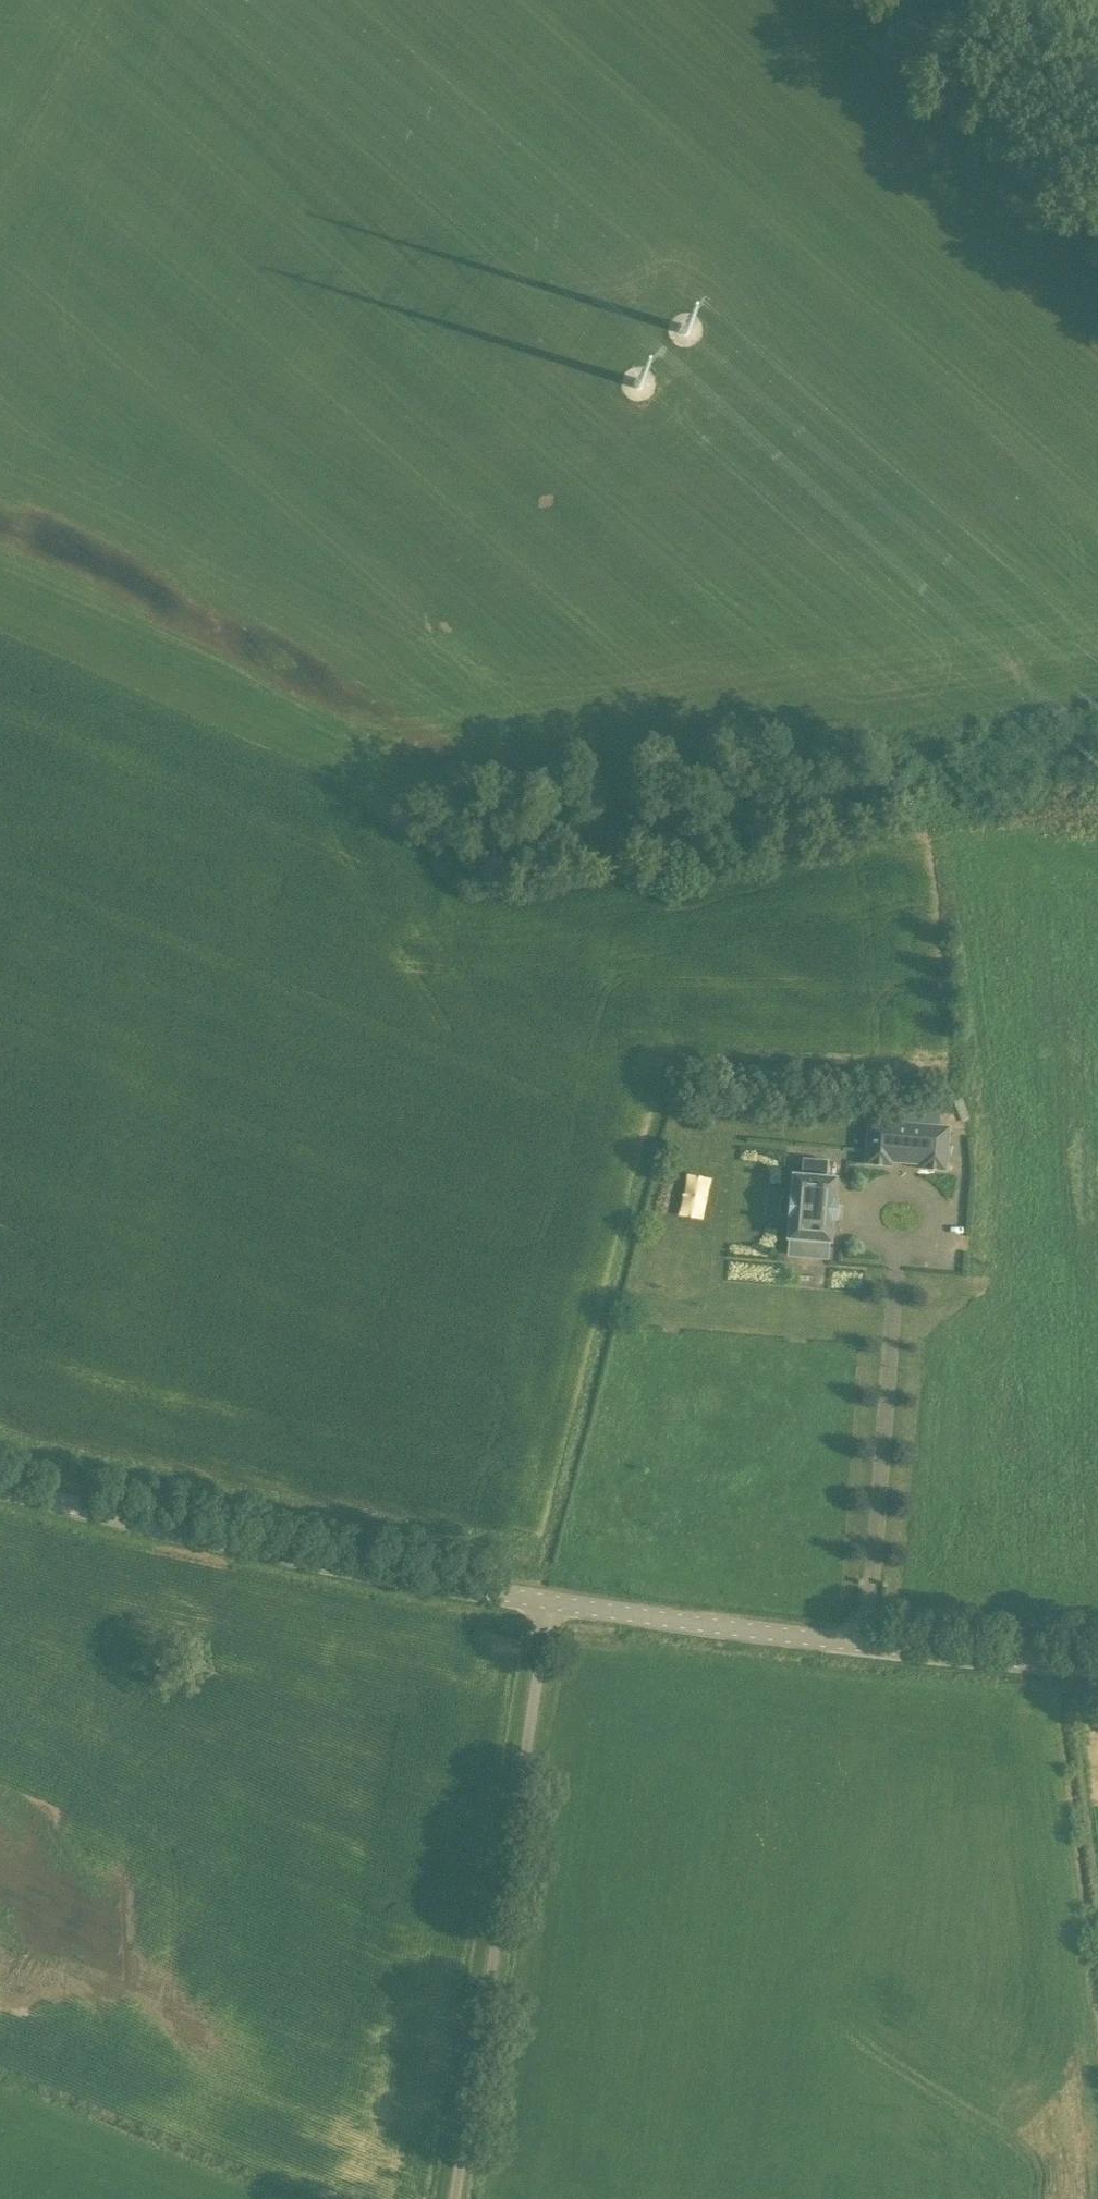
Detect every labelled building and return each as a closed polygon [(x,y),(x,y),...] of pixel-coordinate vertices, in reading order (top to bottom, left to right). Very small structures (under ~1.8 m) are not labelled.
[(680,331),(680,332),(680,333),(681,334),(682,335),(683,336),(684,337),(685,337),(686,337),(687,337),(689,336),(690,335),(690,334),(691,333),(691,331),(690,330),(690,329),(689,328),(688,327),(687,327),(686,327),(685,327),(684,327),(682,328),(681,329),(680,331)] [(633,384),(633,385),(633,387),(634,388),(635,389),(636,390),(637,390),(638,391),(639,390),(640,390),(641,390),(642,389),(643,388),(643,386),(644,385),(643,384),(643,383),(642,382),(641,381),(640,380),(639,380),(638,380),(636,381),(635,381),(635,382),(634,383),(633,384)] [(945,1171),(948,1131),(868,1124),(865,1164),(891,1166),(891,1162),(919,1164),(919,1169),(945,1171)] [(792,1175),(787,1240),(800,1241),(800,1242),(816,1243),(816,1242),(830,1244),(832,1221),(834,1221),(836,1202),(833,1202),(835,1179),(826,1178),(827,1161),(803,1159),(801,1176),(792,1175)]
